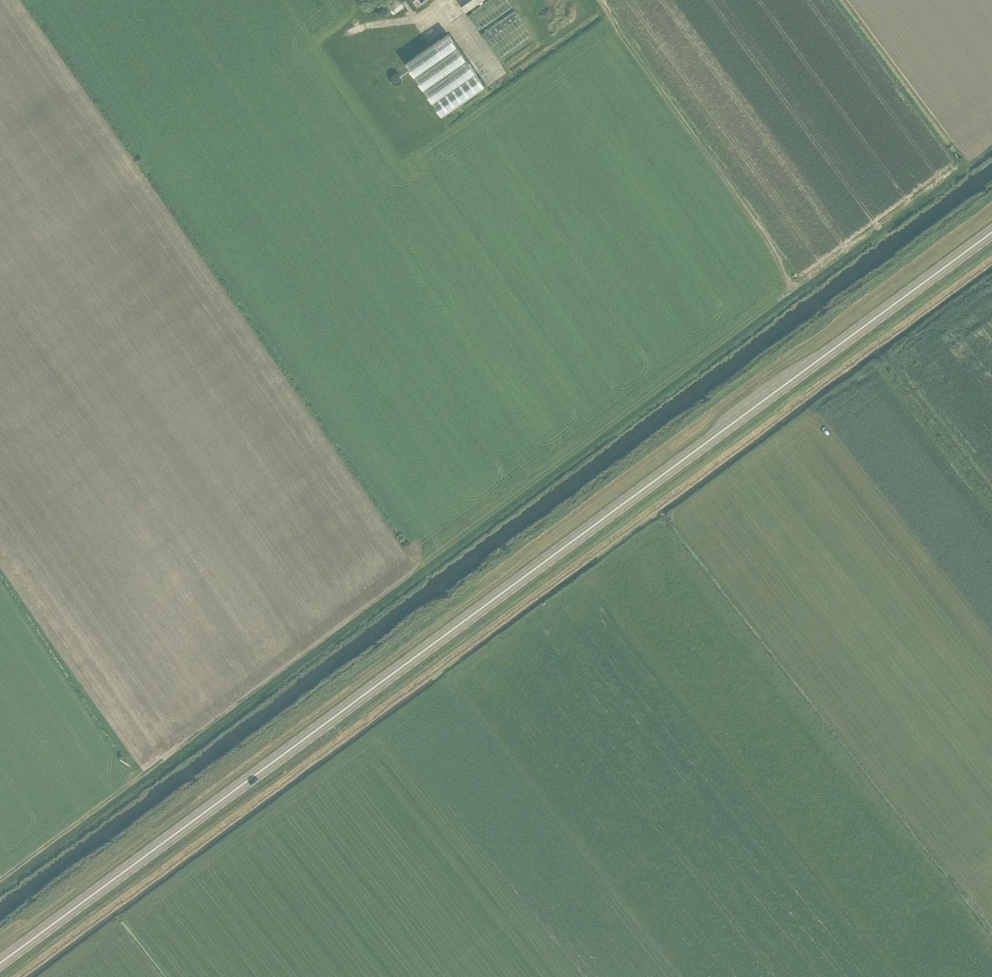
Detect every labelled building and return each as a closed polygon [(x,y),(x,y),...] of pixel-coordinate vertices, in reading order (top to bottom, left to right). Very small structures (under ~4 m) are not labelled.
[(401,0),(399,0),(389,7),(394,14),(405,7),(401,0)] [(483,0),(458,0),(467,12),(483,0)] [(468,16),(479,31),(513,8),(508,0),(490,0),(468,16)] [(442,117),(485,87),(447,34),(405,64),(442,117)]
